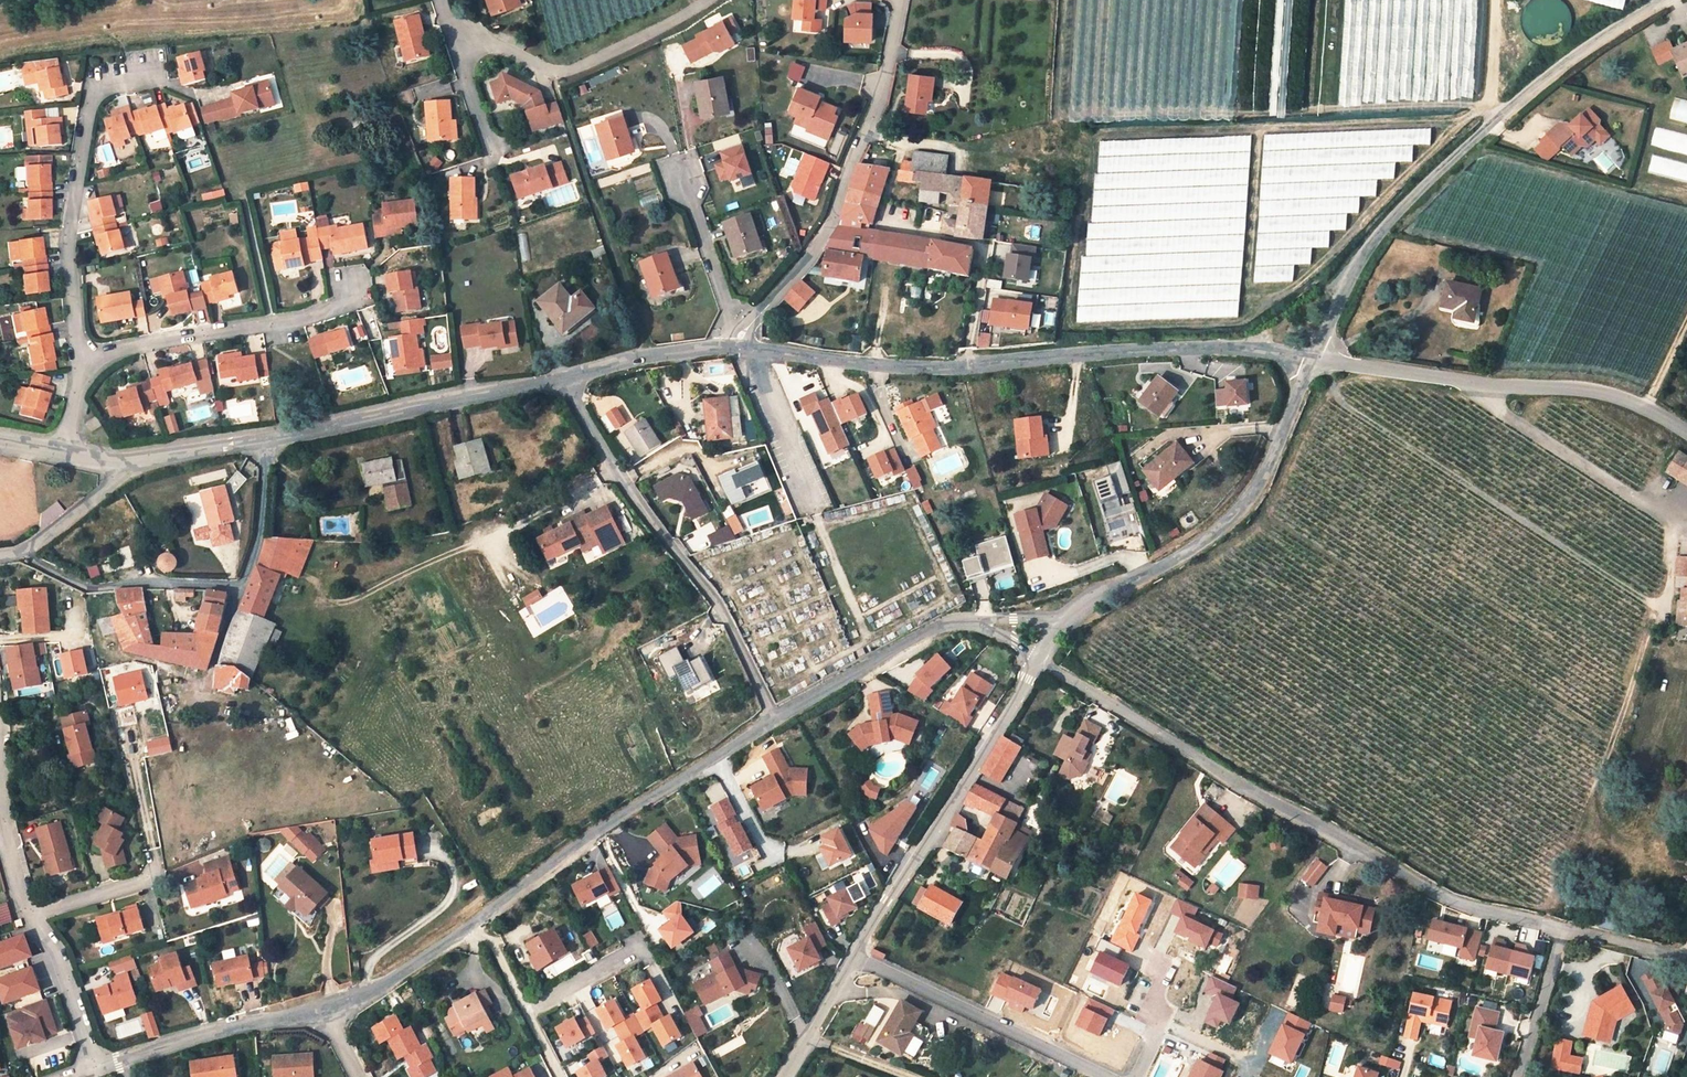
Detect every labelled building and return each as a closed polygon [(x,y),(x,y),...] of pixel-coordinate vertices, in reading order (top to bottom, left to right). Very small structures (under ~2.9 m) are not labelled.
[(507,4),(505,0),(479,0),(483,12),(507,4)] [(778,11),(788,12),(800,13),(801,2),(801,0),(779,0),(778,11)] [(831,11),(830,33),(858,33),(858,6),(856,6),(856,0),(842,0),(842,6),(831,11)] [(722,23),(715,12),(681,31),(683,34),(669,42),(677,58),(700,45),(706,45),(720,37),(715,27),(722,23)] [(800,13),(788,12),(787,25),(802,26),(803,14),(800,13)] [(410,49),(406,34),(412,33),(407,13),(383,19),(392,54),(410,49)] [(412,33),(406,34),(410,49),(416,48),(412,33)] [(1660,47),(1661,49),(1675,76),(1686,70),(1686,38),(1685,35),(1660,47)] [(1655,37),(1639,45),(1645,57),(1661,49),(1660,47),(1655,37)] [(175,68),(173,68),(175,77),(198,70),(196,62),(198,61),(193,44),(171,50),(175,68)] [(70,84),(66,84),(61,58),(26,62),(25,64),(29,84),(43,82),(45,90),(48,89),(49,97),(71,92),(70,84)] [(792,63),(780,58),(775,71),(786,76),(792,63)] [(231,100),(251,95),(250,91),(265,87),(260,68),(244,72),(245,75),(225,80),(227,85),(209,90),(213,106),(232,101),(231,100)] [(915,94),(918,71),(893,68),(890,105),(911,107),(912,94),(915,94)] [(497,92),(515,102),(521,126),(551,118),(546,101),(533,105),(529,91),(513,82),(492,69),(488,76),(477,79),(484,98),(495,95),(497,92)] [(696,110),(702,109),(713,108),(712,96),(708,73),(681,77),(686,111),(696,110)] [(825,110),(820,109),(822,102),(812,98),(811,101),(804,98),(806,93),(786,84),(776,108),(785,112),(783,117),(794,121),(804,125),(808,121),(819,126),(825,110)] [(251,95),(266,91),(265,87),(250,91),(251,95)] [(192,110),(185,92),(178,95),(177,93),(168,96),(166,92),(159,94),(158,91),(149,94),(157,117),(159,121),(167,119),(167,121),(170,120),(171,123),(173,124),(176,124),(179,124),(187,121),(184,113),(192,110)] [(122,125),(121,122),(129,119),(122,100),(119,93),(111,97),(111,98),(102,102),(104,108),(97,111),(105,131),(122,125)] [(157,117),(149,94),(131,100),(130,98),(122,100),(129,119),(130,123),(137,120),(139,123),(157,117)] [(713,108),(702,109),(703,116),(721,113),(718,95),(712,96),(713,108)] [(415,100),(418,137),(439,135),(436,99),(415,100)] [(1581,130),(1583,128),(1590,122),(1584,114),(1586,111),(1577,100),(1558,114),(1549,113),(1534,125),(1546,139),(1548,137),(1555,144),(1566,135),(1573,137),(1581,130)] [(606,142),(616,138),(613,128),(605,104),(579,112),(589,147),(606,142)] [(25,134),(46,131),(44,114),(47,114),(46,105),(24,107),(24,116),(22,116),(25,134)] [(815,135),(819,126),(808,121),(804,125),(794,121),(793,126),(815,135)] [(1587,136),(1593,130),(1595,128),(1590,122),(1583,128),(1581,130),(1587,136)] [(626,145),(622,125),(613,128),(616,138),(606,142),(609,150),(626,145)] [(708,147),(712,156),(703,160),(709,174),(717,171),(719,175),(740,167),(729,139),(708,147)] [(11,181),(34,180),(34,172),(31,172),(31,155),(33,155),(33,143),(6,144),(7,174),(10,174),(11,181)] [(928,168),(930,149),(896,145),(894,165),(928,168)] [(815,157),(792,147),(779,179),(782,186),(800,194),(815,157)] [(93,166),(103,163),(101,157),(91,159),(93,166)] [(840,169),(833,189),(866,189),(873,163),(844,160),(840,169)] [(529,164),(506,173),(508,177),(496,181),(502,197),(549,181),(543,162),(529,166),(529,164)] [(894,165),(884,164),(882,177),(898,178),(907,179),(907,183),(933,186),(932,194),(945,195),(945,190),(971,192),(974,172),(928,168),(894,165)] [(496,181),(508,177),(506,173),(505,170),(493,173),(496,181)] [(462,197),(462,176),(440,176),(440,216),(459,217),(459,197),(462,197)] [(32,189),(35,189),(34,180),(11,181),(11,190),(8,190),(9,209),(32,208),(32,189)] [(86,219),(109,213),(106,205),(109,204),(104,185),(83,191),(87,208),(84,209),(86,219)] [(861,215),(866,189),(833,189),(829,201),(824,214),(826,214),(843,214),(855,215),(861,215)] [(408,217),(404,190),(372,195),(372,198),(364,199),(366,218),(376,217),(376,221),(408,217)] [(965,229),(967,230),(970,201),(971,192),(945,190),(945,195),(942,212),(929,211),(927,226),(965,229)] [(312,224),(314,234),(325,232),(326,240),(360,233),(356,211),(323,217),(322,214),(310,216),(312,224)] [(113,220),(111,220),(109,213),(86,219),(89,226),(91,226),(96,243),(118,237),(113,220)] [(843,223),(843,214),(826,214),(825,221),(843,223)] [(855,223),(855,215),(843,214),(843,223),(855,223)] [(736,253),(747,248),(743,238),(736,216),(711,225),(714,232),(722,258),(736,253)] [(859,250),(862,224),(855,223),(843,223),(825,221),(821,221),(810,244),(813,244),(848,249),(859,250)] [(308,246),(308,244),(315,242),(314,234),(312,224),(303,226),(304,229),(294,231),(293,228),(275,231),(277,240),(268,242),(267,242),(270,257),(279,255),(280,257),(298,253),(297,248),(308,246)] [(884,225),(862,224),(859,250),(894,255),(929,261),(956,267),(960,240),(884,225)] [(8,256),(30,253),(29,244),(26,245),(24,226),(2,230),(4,248),(7,248),(8,256)] [(277,240),(275,231),(266,233),(268,242),(277,240)] [(1017,235),(995,232),(993,244),(990,244),(987,267),(1010,270),(1013,248),(1016,248),(1017,235)] [(743,238),(747,248),(736,253),(739,260),(755,254),(749,236),(743,238)] [(593,250),(591,243),(580,247),(582,254),(593,250)] [(848,249),(813,244),(809,269),(845,274),(848,249)] [(659,273),(652,252),(649,253),(627,260),(636,292),(650,288),(662,284),(659,273)] [(29,262),(32,262),(30,253),(8,256),(10,263),(7,264),(10,283),(32,280),(29,262)] [(388,298),(410,295),(408,276),(404,276),(402,258),(378,262),(381,280),(385,279),(388,298)] [(197,282),(199,291),(211,288),(210,285),(231,279),(226,260),(204,266),(205,269),(194,272),(197,282)] [(161,279),(167,303),(200,295),(199,291),(197,282),(183,285),(177,261),(157,266),(161,279)] [(157,266),(146,269),(150,282),(161,279),(157,266)] [(977,269),(969,268),(968,276),(975,277),(977,269)] [(1446,297),(1444,304),(1463,308),(1470,275),(1437,269),(1432,294),(1446,297)] [(670,284),(666,271),(659,273),(662,284),(650,288),(653,295),(671,289),(670,284)] [(787,275),(772,292),(785,304),(800,286),(787,275)] [(98,313),(131,306),(128,292),(126,282),(94,289),(98,313)] [(553,325),(582,302),(570,287),(561,295),(550,283),(531,299),(553,325)] [(128,292),(131,306),(141,304),(138,290),(128,292)] [(1014,294),(976,290),(973,314),(998,317),(997,319),(1011,321),(1011,318),(1014,319),(1014,317),(1017,317),(1018,303),(1013,303),(1014,294)] [(14,322),(11,323),(12,327),(15,326),(37,322),(35,314),(31,315),(27,298),(6,302),(10,319),(13,318),(14,322)] [(379,327),(385,358),(409,354),(407,338),(405,323),(410,322),(408,307),(392,309),(394,324),(379,327)] [(299,328),(305,345),(342,333),(337,317),(317,323),(316,321),(299,326),(299,328)] [(513,337),(507,317),(474,328),(473,325),(455,331),(462,350),(479,344),(481,348),(513,337)] [(36,332),(39,331),(37,322),(15,326),(16,335),(14,335),(18,354),(39,349),(36,332)] [(260,358),(259,345),(224,350),(223,344),(212,346),(215,368),(229,366),(230,371),(249,368),(249,360),(260,358)] [(443,346),(423,348),(424,363),(444,361),(443,346)] [(39,349),(18,354),(20,361),(42,360),(39,349)] [(203,366),(200,349),(185,354),(189,370),(203,366)] [(189,370),(185,354),(167,359),(166,356),(152,361),(154,368),(143,371),(147,388),(148,388),(151,397),(162,393),(158,380),(189,370)] [(11,398),(33,402),(36,384),(39,384),(41,376),(36,375),(37,367),(20,364),(17,380),(15,380),(11,398)] [(1142,402),(1154,387),(1156,389),(1163,380),(1144,365),(1125,389),(1142,402)] [(1214,375),(1202,376),(1204,393),(1235,390),(1232,366),(1213,368),(1214,375)] [(136,401),(134,392),(144,389),(147,388),(143,371),(129,376),(130,379),(111,385),(118,406),(136,401)] [(690,377),(692,417),(715,415),(712,376),(690,377)] [(828,387),(836,406),(837,408),(853,401),(843,380),(837,383),(828,387)] [(826,410),(817,389),(806,394),(802,384),(788,390),(795,405),(799,403),(807,419),(809,418),(811,422),(807,424),(813,436),(823,432),(827,439),(837,435),(826,410)] [(827,385),(817,389),(826,410),(836,406),(828,387),(827,385)] [(1156,389),(1154,387),(1142,402),(1147,406),(1150,406),(1159,394),(1158,391),(1156,389)] [(149,397),(147,388),(144,389),(146,393),(141,395),(144,403),(150,401),(149,397)] [(898,427),(903,436),(923,426),(905,390),(898,393),(895,388),(881,395),(884,400),(881,401),(895,428),(898,427)] [(619,438),(640,427),(625,401),(604,413),(619,438)] [(1024,442),(1022,423),(1026,422),(1025,404),(1000,406),(1003,445),(1024,442)] [(102,426),(98,418),(88,422),(92,431),(102,426)] [(1026,422),(1022,423),(1024,442),(1033,442),(1031,422),(1026,422)] [(927,434),(923,426),(903,436),(907,444),(927,434)] [(450,457),(447,458),(450,468),(469,463),(476,461),(471,443),(474,442),(470,431),(445,438),(448,449),(450,457)] [(1178,451),(1162,431),(1135,453),(1150,473),(1178,451)] [(827,439),(823,432),(813,436),(816,444),(827,439)] [(871,440),(857,447),(866,468),(881,461),(883,466),(894,461),(883,437),(878,439),(872,442),(871,440)] [(1686,482),(1686,453),(1675,445),(1661,464),(1686,482)] [(1094,459),(1079,464),(1090,497),(1106,491),(1102,480),(1115,476),(1105,446),(1091,450),(1094,459)] [(365,475),(374,473),(382,503),(393,500),(393,497),(405,494),(394,452),(385,455),(384,450),(353,457),(356,469),(364,467),(365,475)] [(698,501),(680,468),(667,464),(644,476),(651,488),(661,483),(675,487),(686,507),(698,501)] [(188,485),(192,522),(194,530),(195,540),(215,537),(213,519),(216,519),(214,495),(233,473),(225,466),(211,482),(188,485)] [(1039,503),(1047,491),(1031,482),(1021,497),(1001,503),(1012,548),(1033,543),(1027,518),(1026,514),(1029,513),(1034,517),(1040,515),(1045,507),(1039,503)] [(52,490),(38,501),(47,511),(61,500),(52,490)] [(1045,507),(1053,495),(1047,491),(1039,503),(1045,507)] [(610,520),(616,517),(611,508),(605,510),(598,494),(577,504),(574,499),(558,507),(561,512),(528,527),(538,548),(571,533),(571,531),(568,526),(583,519),(586,524),(594,541),(615,530),(610,520)] [(726,528),(719,514),(700,524),(704,536),(726,528)] [(568,526),(571,531),(586,524),(583,519),(568,526)] [(180,532),(194,530),(192,522),(179,524),(180,532)] [(966,550),(951,554),(955,571),(1002,558),(993,529),(963,538),(966,550)] [(246,678),(259,645),(267,625),(269,618),(258,613),(277,566),(285,548),(289,538),(258,537),(256,550),(247,578),(239,604),(227,619),(213,662),(246,678)] [(285,548),(301,554),(307,539),(289,538),(285,548)] [(293,572),(301,554),(285,548),(277,566),(293,572)] [(1671,551),(1669,567),(1681,568),(1683,553),(1671,551)] [(170,556),(168,556),(165,557),(163,559),(162,561),(161,563),(161,566),(162,567),(163,569),(165,571),(168,572),(171,572),(173,571),(175,569),(176,566),(177,564),(176,561),(176,560),(175,558),(173,557),(170,556)] [(36,583),(14,585),(16,603),(12,603),(15,627),(40,625),(36,583)] [(1679,583),(1676,583),(1675,592),(1670,592),(1667,617),(1686,620),(1686,609),(1681,608),(1684,583),(1679,583)] [(125,635),(138,637),(128,585),(103,586),(111,606),(125,635)] [(212,588),(192,585),(188,601),(207,605),(212,588)] [(182,646),(143,638),(138,637),(125,635),(111,606),(87,615),(92,630),(105,626),(111,643),(189,668),(192,659),(200,630),(184,626),(184,630),(182,646)] [(183,611),(179,625),(184,626),(200,630),(204,615),(183,611)] [(182,646),(184,630),(157,625),(149,624),(143,638),(182,646)] [(274,628),(267,625),(259,645),(267,647),(274,628)] [(666,636),(646,646),(659,668),(667,664),(676,680),(682,677),(690,672),(692,675),(703,669),(690,646),(675,654),(666,636)] [(35,639),(26,641),(28,651),(37,650),(35,639)] [(26,641),(1,645),(7,683),(32,679),(28,651),(26,641)] [(66,649),(54,652),(59,674),(79,670),(74,645),(66,647),(66,649)] [(902,671),(904,673),(902,675),(893,686),(908,695),(918,686),(915,684),(936,664),(924,651),(902,671)] [(232,685),(243,688),(246,679),(246,678),(213,662),(212,666),(209,686),(228,693),(232,685)] [(132,666),(105,673),(111,700),(139,694),(132,666)] [(932,697),(926,707),(952,724),(959,713),(956,712),(967,695),(969,697),(979,682),(959,669),(939,701),(932,697)] [(690,672),(682,677),(683,680),(692,675),(690,672)] [(879,703),(877,685),(857,688),(860,706),(879,703)] [(872,710),(880,709),(879,703),(860,706),(861,716),(873,714),(872,710)] [(81,719),(77,707),(53,714),(64,751),(69,750),(73,762),(87,757),(76,720),(81,719)] [(1063,765),(1075,761),(1081,749),(1080,749),(1084,740),(1078,737),(1083,727),(1087,729),(1094,715),(1079,707),(1069,727),(1058,721),(1048,740),(1060,746),(1053,760),(1063,765)] [(906,717),(886,708),(880,709),(872,710),(873,714),(861,716),(846,718),(835,727),(846,740),(854,734),(863,733),(868,736),(876,735),(876,732),(881,731),(888,735),(891,729),(899,733),(906,717)] [(974,758),(994,769),(1014,733),(995,722),(990,730),(974,758)] [(896,739),(899,733),(891,729),(888,735),(896,739)] [(854,734),(846,740),(849,743),(855,738),(868,736),(863,733),(854,734)] [(795,789),(796,764),(777,763),(767,743),(752,750),(762,770),(740,781),(752,804),(783,788),(795,789)] [(64,764),(73,762),(69,750),(64,751),(60,753),(64,764)] [(989,805),(993,798),(999,785),(968,768),(957,788),(989,805)] [(726,808),(717,792),(701,801),(710,817),(709,817),(713,825),(727,850),(744,841),(730,816),(729,817),(724,809),(726,808)] [(1164,839),(1183,854),(1190,845),(1205,826),(1210,827),(1220,813),(1197,793),(1186,807),(1189,809),(1164,839)] [(906,802),(896,796),(862,820),(860,824),(870,845),(878,849),(906,802)] [(938,834),(946,841),(957,848),(973,821),(958,813),(962,805),(951,798),(943,813),(948,817),(938,834)] [(984,815),(1003,826),(1013,809),(993,798),(989,805),(984,815)] [(88,834),(93,837),(88,844),(90,846),(97,866),(115,860),(110,843),(106,841),(110,835),(112,832),(107,829),(115,818),(99,807),(91,819),(96,822),(88,834)] [(973,821),(957,848),(985,862),(999,836),(1003,826),(984,815),(979,824),(973,821)] [(39,872),(58,868),(56,855),(60,854),(62,854),(54,818),(33,822),(39,853),(42,853),(43,857),(36,858),(39,872)] [(653,818),(637,832),(651,849),(653,851),(648,856),(644,859),(645,859),(639,864),(636,873),(644,876),(643,881),(654,886),(658,875),(675,860),(670,853),(674,850),(687,848),(684,830),(666,833),(653,818)] [(297,854),(309,842),(295,827),(291,830),(281,819),(264,822),(275,834),(276,833),(289,846),(290,845),(297,854)] [(812,830),(817,840),(811,842),(820,860),(842,849),(829,822),(812,830)] [(1003,826),(999,836),(1012,843),(1016,834),(1003,826)] [(393,858),(404,856),(401,830),(362,834),(363,843),(359,844),(361,866),(393,862),(393,858)] [(88,844),(93,837),(88,834),(84,841),(88,844)] [(1017,845),(1012,843),(999,836),(985,862),(1002,871),(1017,845)] [(1195,848),(1190,845),(1183,854),(1188,858),(1195,848)] [(688,858),(687,848),(674,850),(670,853),(675,860),(688,858)] [(1312,849),(1297,868),(1306,875),(1322,856),(1312,849)] [(192,874),(175,880),(183,903),(197,898),(196,895),(228,884),(216,852),(193,860),(197,870),(191,872),(192,874)] [(272,869),(278,874),(271,882),(270,883),(288,900),(285,903),(296,912),(306,901),(309,904),(316,895),(313,892),(315,890),(287,865),(286,865),(280,860),(272,869)] [(1180,869),(1171,862),(1167,867),(1176,874),(1180,869)] [(598,865),(563,883),(573,902),(599,889),(601,894),(611,889),(598,865)] [(265,876),(271,882),(278,874),(272,869),(265,876)] [(1242,885),(1244,875),(1230,872),(1228,883),(1242,885)] [(644,876),(636,873),(634,878),(643,881),(644,876)] [(315,883),(318,880),(312,874),(309,878),(315,883)] [(914,899),(945,915),(957,896),(916,875),(904,898),(910,902),(914,899)] [(844,906),(841,900),(849,896),(843,883),(816,896),(818,901),(808,905),(817,923),(827,918),(825,915),(844,906)] [(1348,894),(1335,891),(1336,887),(1313,883),(1308,907),(1314,908),(1313,914),(1330,917),(1330,916),(1330,913),(1351,917),(1350,920),(1359,922),(1363,919),(1365,907),(1359,906),(1361,897),(1348,894)] [(1125,886),(1102,935),(1123,945),(1130,929),(1127,928),(1143,895),(1125,886)] [(1182,914),(1187,902),(1169,894),(1163,907),(1173,911),(1165,926),(1180,933),(1179,935),(1195,943),(1198,937),(1207,941),(1213,928),(1182,914)] [(684,926),(671,908),(671,896),(667,896),(654,905),(661,915),(648,923),(662,942),(684,926)] [(99,911),(86,915),(93,940),(116,933),(115,930),(134,925),(128,905),(127,905),(126,901),(116,904),(117,909),(109,911),(109,912),(100,915),(99,911)] [(1472,923),(1424,910),(1419,929),(1452,938),(1450,946),(1465,950),(1472,923)] [(795,933),(775,943),(786,965),(807,954),(802,945),(813,940),(801,916),(789,922),(795,933)] [(0,934),(0,958),(21,950),(17,940),(14,929),(0,934)] [(1492,931),(1484,929),(1477,956),(1489,959),(1488,963),(1498,965),(1504,943),(1490,939),(1492,931)] [(529,967),(557,953),(545,931),(518,945),(529,967)] [(581,931),(574,935),(581,947),(588,943),(581,931)] [(1506,935),(1504,943),(1498,965),(1507,968),(1508,964),(1521,968),(1526,949),(1513,945),(1515,937),(1506,935)] [(743,984),(748,970),(734,966),(727,970),(716,947),(698,956),(704,967),(682,978),(692,998),(714,987),(715,989),(732,980),(743,984)] [(1109,979),(1119,960),(1091,947),(1082,966),(1109,979)] [(153,971),(147,973),(151,985),(173,978),(175,985),(191,980),(185,963),(178,965),(173,949),(156,954),(158,959),(150,962),(153,971)] [(212,983),(247,975),(245,964),(242,953),(231,955),(207,961),(212,983)] [(133,961),(122,965),(125,973),(136,969),(133,961)] [(0,969),(0,994),(29,985),(24,972),(21,962),(0,969)] [(255,962),(245,964),(247,975),(257,973),(255,962)] [(100,1008),(133,996),(125,973),(122,965),(109,969),(112,977),(92,984),(100,1008)] [(1021,1003),(1030,984),(1005,972),(1004,973),(992,967),(982,987),(1001,996),(999,1000),(1013,1007),(1016,1000),(1021,1003)] [(1229,997),(1222,994),(1227,983),(1202,971),(1195,985),(1206,990),(1198,1007),(1199,1008),(1195,1017),(1208,1022),(1212,1014),(1220,1018),(1229,997)] [(1660,971),(1650,974),(1665,1025),(1663,1029),(1678,1035),(1681,1028),(1676,1011),(1671,1013),(1670,1008),(1677,1006),(1670,981),(1669,975),(1661,977),(1660,971)] [(605,999),(588,1009),(599,1028),(605,1024),(614,1041),(608,1045),(620,1065),(636,1056),(626,1037),(636,1032),(634,1029),(642,1025),(653,1045),(672,1036),(660,1015),(655,1017),(647,1002),(651,999),(640,978),(621,989),(633,1009),(626,1014),(625,1013),(615,1018),(605,999)] [(1590,995),(1585,1006),(1582,1003),(1573,1028),(1591,1035),(1599,1012),(1606,1014),(1624,1005),(1615,978),(1593,990),(1594,995),(1590,995)] [(1677,1006),(1686,990),(1670,981),(1677,1006)] [(1446,990),(1408,984),(1401,1027),(1412,1029),(1416,1010),(1423,1012),(1423,1015),(1441,1018),(1446,990)] [(1338,989),(1326,986),(1323,1000),(1335,1002),(1338,989)] [(478,990),(469,994),(477,1010),(486,1005),(478,990)] [(1585,994),(1582,1003),(1585,1006),(1590,995),(1594,995),(1593,990),(1585,994)] [(1103,1004),(1079,993),(1067,1019),(1090,1030),(1103,1004)] [(482,1019),(477,1010),(469,994),(445,1006),(446,1009),(440,1012),(442,1017),(438,1019),(447,1037),(482,1019)] [(30,1035),(31,1039),(42,1036),(41,1031),(52,1027),(41,995),(27,1000),(28,1005),(20,1008),(4,1013),(14,1045),(25,1041),(24,1037),(30,1035)] [(889,995),(867,1034),(894,1049),(905,1029),(897,1025),(908,1006),(889,995)] [(1487,1003),(1466,997),(1458,1025),(1466,1028),(1462,1044),(1484,1050),(1492,1023),(1483,1021),(1487,1003)] [(684,1002),(672,1008),(683,1031),(693,1026),(685,1010),(688,1009),(684,1002)] [(144,1026),(154,1023),(148,1007),(139,1011),(144,1026)] [(1301,1017),(1279,1007),(1260,1047),(1282,1058),(1301,1017)] [(1597,1037),(1606,1014),(1599,1012),(1591,1035),(1597,1037)] [(428,1073),(421,1059),(424,1058),(417,1045),(411,1047),(401,1028),(394,1032),(386,1017),(364,1030),(372,1044),(380,1039),(392,1060),(398,1057),(404,1068),(400,1070),(404,1076),(407,1076),(414,1073),(416,1076),(420,1076),(428,1073)] [(565,1018),(548,1028),(558,1046),(586,1031),(577,1017),(568,1022),(565,1018)] [(154,1023),(144,1026),(146,1032),(154,1029),(156,1030),(154,1023)] [(1546,1032),(1542,1056),(1564,1060),(1566,1047),(1560,1046),(1560,1044),(1559,1042),(1557,1042),(1558,1033),(1546,1032)] [(579,1053),(584,1063),(569,1071),(572,1076),(595,1076),(598,1075),(589,1060),(599,1055),(593,1045),(579,1053)] [(1196,1057),(1189,1054),(1177,1076),(1208,1076),(1214,1066),(1211,1064),(1216,1054),(1201,1047),(1196,1057)] [(290,1075),(310,1073),(308,1051),(267,1054),(270,1076),(290,1076),(290,1075)] [(235,1074),(231,1054),(188,1061),(190,1076),(220,1076),(235,1074)] [(1348,1058),(1342,1076),(1364,1076),(1368,1065),(1348,1058)] [(655,1076),(688,1076),(680,1062),(655,1076)] [(482,1076),(505,1076),(500,1068),(482,1076)]
